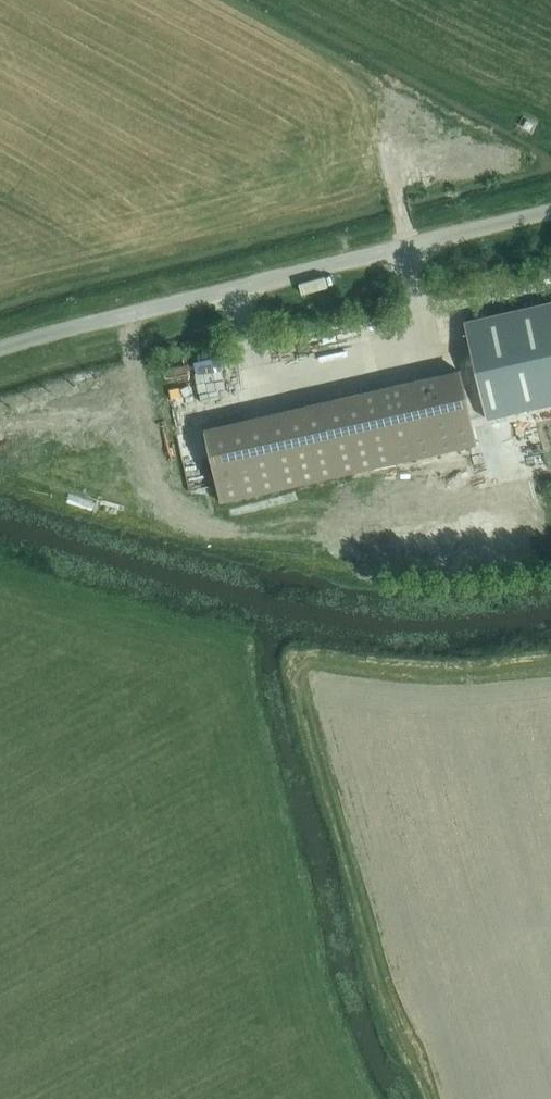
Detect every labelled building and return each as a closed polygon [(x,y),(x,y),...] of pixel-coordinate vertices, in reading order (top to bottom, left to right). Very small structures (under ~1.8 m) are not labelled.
[(465,321),(487,418),(550,403),(550,301),(465,321)] [(462,372),(205,430),(221,503),(479,445),(462,372)]
